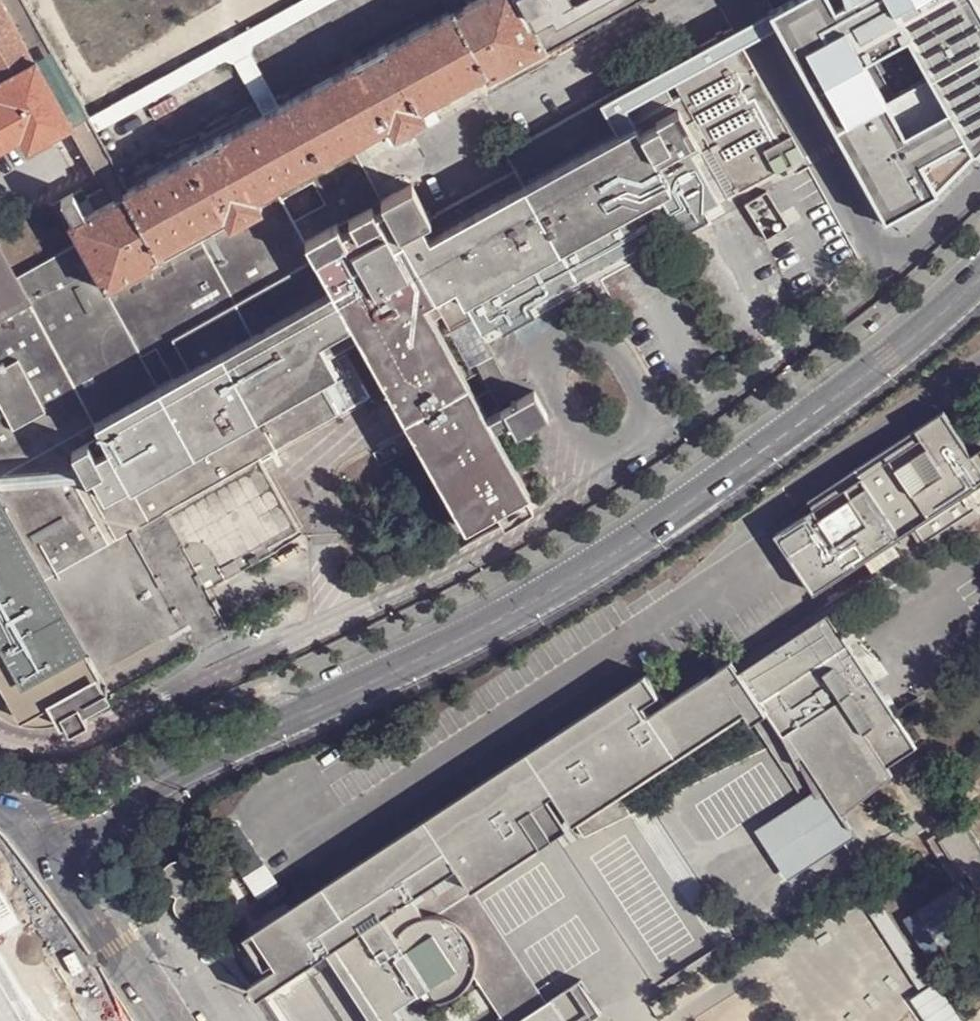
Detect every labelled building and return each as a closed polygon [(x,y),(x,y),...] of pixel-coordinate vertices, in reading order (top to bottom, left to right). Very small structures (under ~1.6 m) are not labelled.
[(128,187),(99,133),(92,120),(89,114),(90,113),(54,47),(53,48),(33,14),(26,0),(0,0),(0,92),(1,95),(0,95),(0,147),(23,134),(29,145),(70,123),(104,191),(128,187)] [(451,8),(388,44),(386,41),(355,58),(353,59),(355,62),(333,73),(312,85),(277,104),(252,56),(256,45),(337,0),(310,0),(92,120),(99,133),(227,62),(239,64),(263,112),(223,134),(221,133),(190,150),(191,154),(128,187),(104,191),(66,212),(83,243),(106,287),(163,255),(160,249),(226,214),(231,223),(262,207),(257,196),(280,183),(299,173),(354,143),(389,124),(395,133),(426,117),(421,106),(486,70),(490,75),(626,0),(469,0),(451,8)] [(258,48),(280,93),(406,24),(394,0),(345,0),(258,48)] [(451,8),(469,0),(447,0),(451,8)] [(942,193),(923,167),(967,142),(979,165),(979,164),(979,0),(860,0),(863,6),(841,15),(832,0),(812,0),(779,20),(891,219),(942,193)] [(517,171),(432,218),(433,220),(423,225),(431,239),(636,126),(640,135),(659,125),(658,122),(680,111),(697,141),(658,165),(673,190),(466,306),(474,320),(483,337),(730,199),(706,156),(713,151),(738,195),(806,158),(734,29),(725,34),(723,31),(717,34),(718,38),(699,48),(698,45),(691,49),(692,52),(681,58),(678,56),(674,59),(672,63),(665,68),(682,98),(675,102),(657,71),(508,153),(517,171)] [(133,489),(322,382),(339,373),(321,343),(352,326),(467,531),(499,514),(529,497),(533,495),(508,449),(497,429),(512,420),(521,435),(553,416),(539,391),(522,401),(506,409),(490,418),(489,416),(480,399),(469,380),(436,321),(426,305),(457,289),(466,306),(673,190),(658,165),(697,141),(680,111),(658,122),(659,125),(640,135),(636,126),(431,239),(423,225),(402,237),(383,202),(340,226),(348,242),(316,260),(334,291),(192,372),(176,381),(160,390),(98,425),(133,489)] [(316,260),(306,244),(340,226),(383,202),(354,143),(299,173),(280,183),(257,196),(262,207),(231,223),(226,214),(160,249),(163,255),(106,287),(83,243),(13,279),(0,254),(0,717),(4,720),(19,726),(36,729),(52,728),(68,723),(71,729),(89,719),(86,714),(115,698),(113,695),(231,629),(221,612),(215,616),(211,609),(218,606),(213,597),(204,602),(199,594),(305,534),(262,460),(341,414),(322,382),(133,489),(98,425),(160,390),(143,358),(159,349),(176,381),(192,372),(175,340),(316,260)] [(414,186),(383,202),(402,237),(423,225),(433,220),(432,218),(414,186)] [(316,260),(348,242),(340,226),(306,244),(316,260)] [(192,372),(334,291),(316,260),(175,340),(192,372)] [(436,321),(443,316),(452,332),(474,320),(466,306),(457,289),(426,305),(436,321)] [(474,320),(452,332),(472,368),(480,364),(494,355),(483,337),(474,320)] [(494,355),(480,364),(506,409),(522,401),(494,355)] [(813,597),(979,488),(979,465),(945,412),(767,528),(813,597)] [(506,527),(537,511),(529,497),(499,514),(506,527)] [(252,939),(299,1010),(339,984),(364,1020),(556,1020),(472,896),(758,708),(833,821),(921,762),(826,618),(738,676),(729,663),(662,707),(644,680),(252,939)] [(945,837),(972,887),(979,882),(979,840),(971,823),(945,837)] [(244,872),(255,898),(278,889),(268,862),(244,872)] [(176,863),(169,866),(166,869),(162,875),(163,884),(167,890),(174,894),(182,894),(188,890),(193,883),(193,876),(190,869),(184,864),(180,864),(176,863)] [(202,886),(198,889),(196,895),(197,901),(202,904),(207,904),(208,904),(213,901),(216,895),(214,889),(209,886),(202,886)] [(921,939),(929,934),(934,942),(963,923),(945,896),(909,920),(921,939)] [(188,899),(182,899),(177,903),(175,910),(177,915),(182,918),(189,919),(193,915),(195,908),(193,903),(188,899)]
